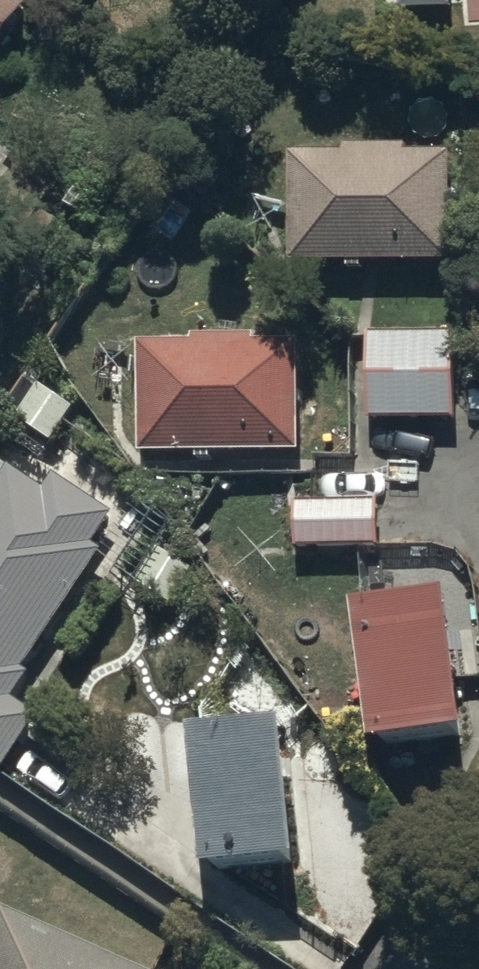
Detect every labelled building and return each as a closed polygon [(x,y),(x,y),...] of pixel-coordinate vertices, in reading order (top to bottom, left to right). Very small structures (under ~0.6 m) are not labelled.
[(36,9),(23,0),(0,0),(0,63),(36,9)] [(468,10),(478,9),(478,0),(468,0),(468,10)] [(295,154),(296,269),(456,268),(456,147),(348,147),(348,154),(295,154)] [(371,340),(374,424),(458,421),(455,337),(371,340)] [(197,342),(141,342),(141,454),(304,453),(304,344),(262,345),(262,339),(197,339),(197,342)] [(39,386),(17,421),(58,447),(80,412),(39,386)] [(8,776),(44,723),(18,705),(34,681),(27,676),(108,557),(101,552),(123,520),(57,475),(46,491),(14,468),(0,488),(0,771),(8,776)] [(294,504),(293,552),(384,553),(384,505),(294,504)] [(458,601),(363,613),(381,752),(476,740),(458,601)] [(296,728),(201,737),(215,875),(309,866),(296,728)] [(0,909),(0,968),(125,968),(0,909)]
